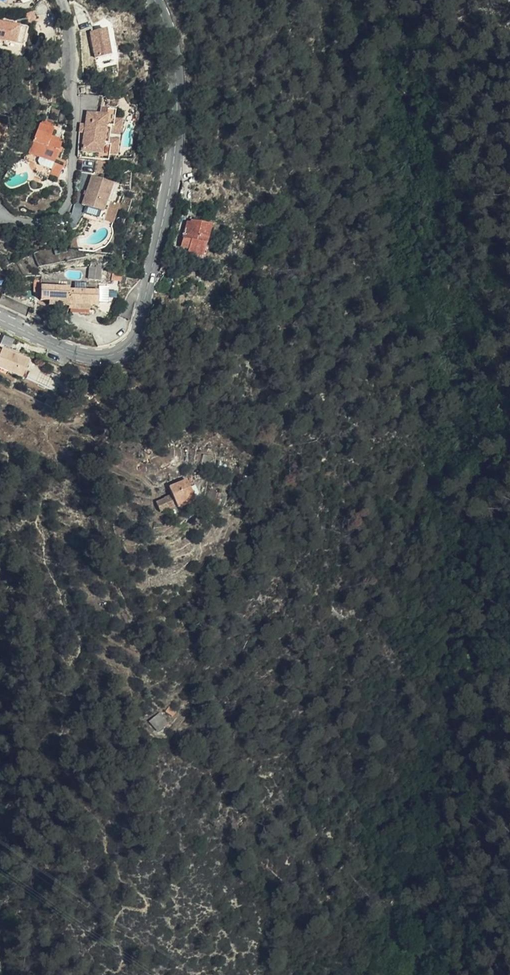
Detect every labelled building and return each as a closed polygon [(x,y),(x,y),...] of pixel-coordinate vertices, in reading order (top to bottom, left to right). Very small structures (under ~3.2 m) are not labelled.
[(25,43),(27,24),(0,20),(0,40),(25,43)] [(90,31),(95,57),(112,53),(107,27),(90,31)] [(89,99),(98,100),(99,89),(90,89),(89,99)] [(107,100),(118,100),(119,91),(107,90),(107,100)] [(81,106),(120,116),(121,113),(114,113),(115,102),(98,100),(89,99),(82,99),(81,106)] [(79,126),(76,152),(80,152),(95,154),(109,156),(110,148),(118,149),(120,116),(81,106),(80,118),(79,126)] [(48,173),(54,157),(61,137),(48,132),(51,123),(37,119),(27,148),(39,152),(32,170),(47,175),(48,173)] [(95,154),(80,152),(79,163),(93,166),(95,154)] [(60,159),(54,157),(48,173),(55,176),(60,159)] [(81,198),(85,199),(103,203),(106,191),(111,175),(90,169),(81,198)] [(103,203),(85,199),(84,206),(105,211),(111,192),(106,191),(103,203)] [(221,221),(198,214),(192,240),(195,240),(193,246),(213,250),(221,221)] [(82,283),(96,284),(97,265),(83,264),(82,283)] [(57,302),(63,303),(51,283),(41,282),(40,296),(48,297),(58,297),(57,302)] [(51,283),(63,303),(67,303),(61,283),(51,283)] [(67,303),(68,306),(69,287),(70,284),(61,283),(67,303)] [(69,287),(68,306),(90,307),(90,302),(98,302),(99,288),(69,287)] [(8,350),(4,360),(1,366),(29,378),(37,359),(9,348),(8,350)] [(178,483),(179,490),(183,502),(184,505),(203,499),(195,476),(178,483)] [(179,490),(171,493),(174,505),(183,502),(179,490)] [(174,505),(171,493),(163,496),(167,508),(174,505)] [(150,720),(156,731),(168,724),(161,713),(150,720)]
